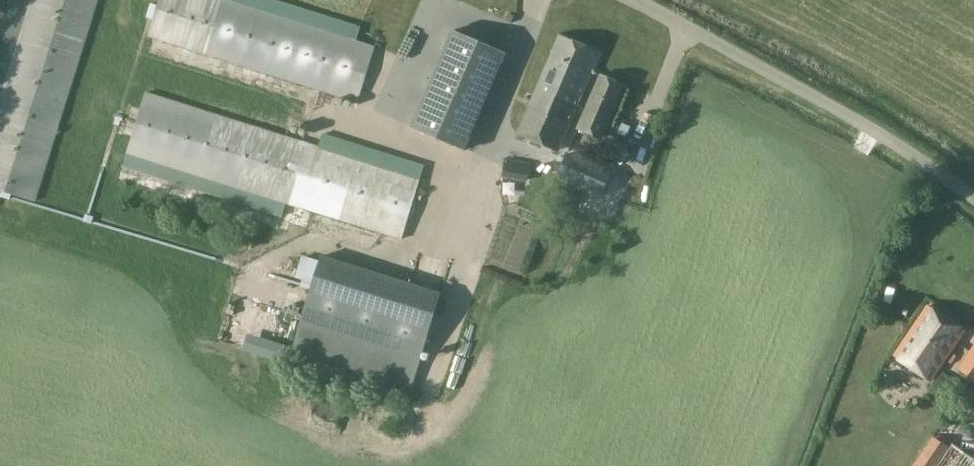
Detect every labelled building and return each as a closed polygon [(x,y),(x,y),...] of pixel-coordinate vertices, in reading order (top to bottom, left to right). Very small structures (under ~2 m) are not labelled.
[(0,20),(0,192),(34,203),(97,0),(6,0),(0,20)] [(147,37),(358,103),(376,47),(358,41),(362,29),(272,0),(159,0),(147,37)] [(511,24),(514,16),(509,14),(506,22),(511,24)] [(466,150),(507,55),(452,31),(411,126),(466,150)] [(600,53),(560,36),(517,134),(558,151),(600,53)] [(601,75),(578,129),(601,138),(624,85),(601,75)] [(318,146),(146,92),(122,167),(282,217),(286,203),(401,240),(424,166),(322,134),(318,146)] [(496,186),(520,178),(514,160),(491,168),(496,186)] [(488,259),(512,267),(529,211),(505,204),(488,259)] [(322,255),(291,351),(412,390),(443,293),(322,255)] [(296,279),(296,278),(300,263),(282,258),(278,274),(296,279)] [(931,381),(965,330),(928,306),(894,356),(931,381)] [(958,370),(973,381),(973,347),(958,370)] [(952,444),(937,465),(973,465),(973,459),(952,444)]
